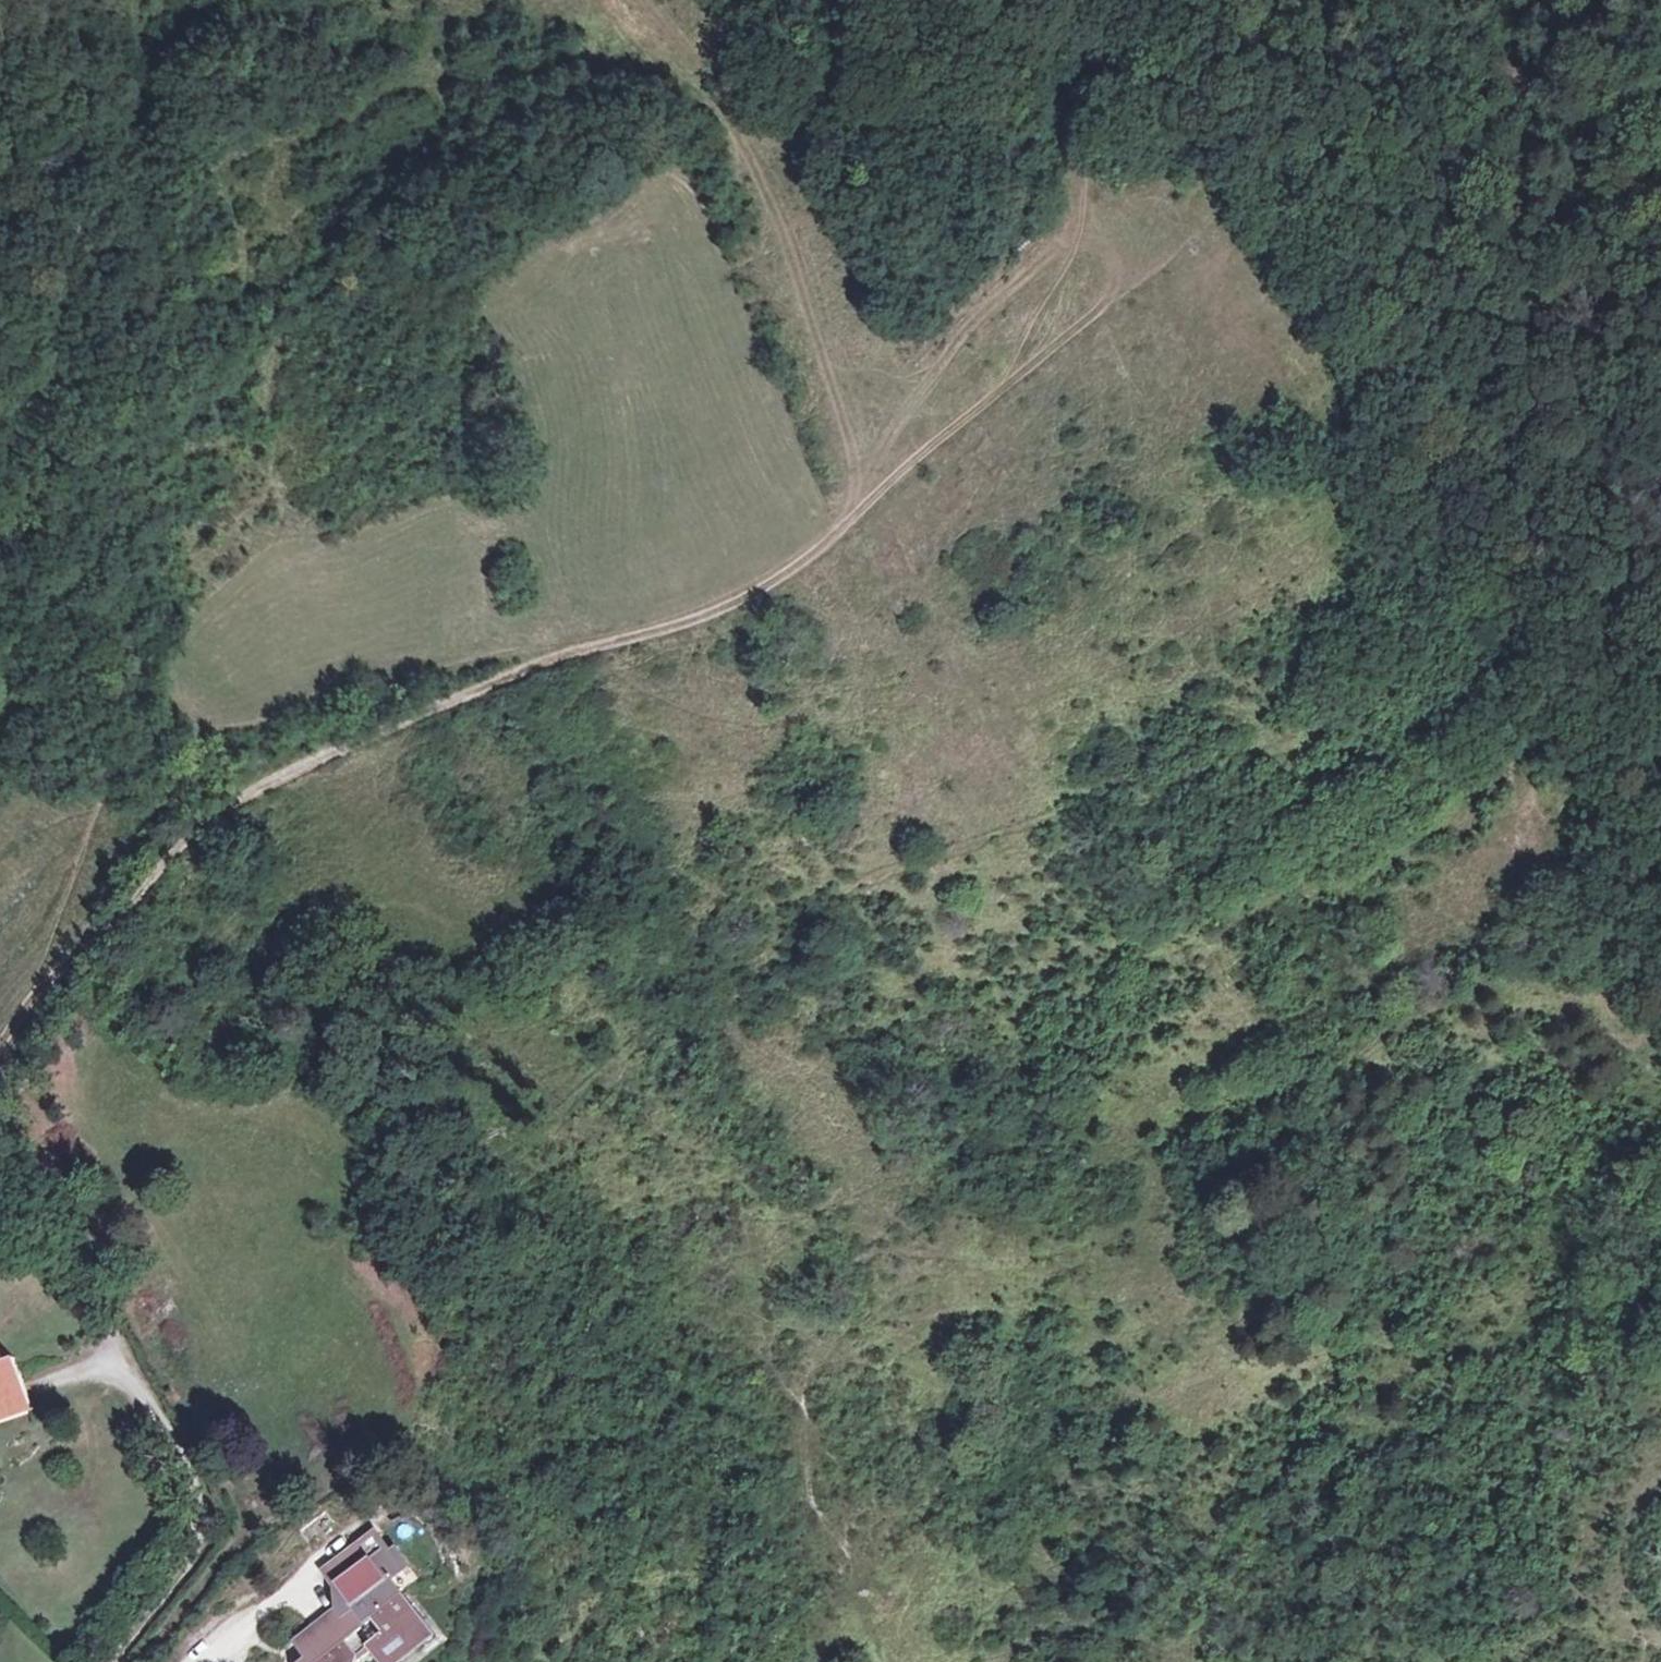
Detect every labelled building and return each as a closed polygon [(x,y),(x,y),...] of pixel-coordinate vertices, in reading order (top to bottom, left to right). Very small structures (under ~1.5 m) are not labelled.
[(21,1402),(9,1374),(0,1378),(0,1410),(21,1402)] [(340,1609),(291,1647),(305,1661),(352,1661),(353,1657),(366,1646),(380,1661),(404,1661),(437,1635),(403,1594),(399,1596),(387,1582),(408,1564),(395,1547),(389,1552),(371,1531),(324,1569),(337,1586),(340,1609)]
